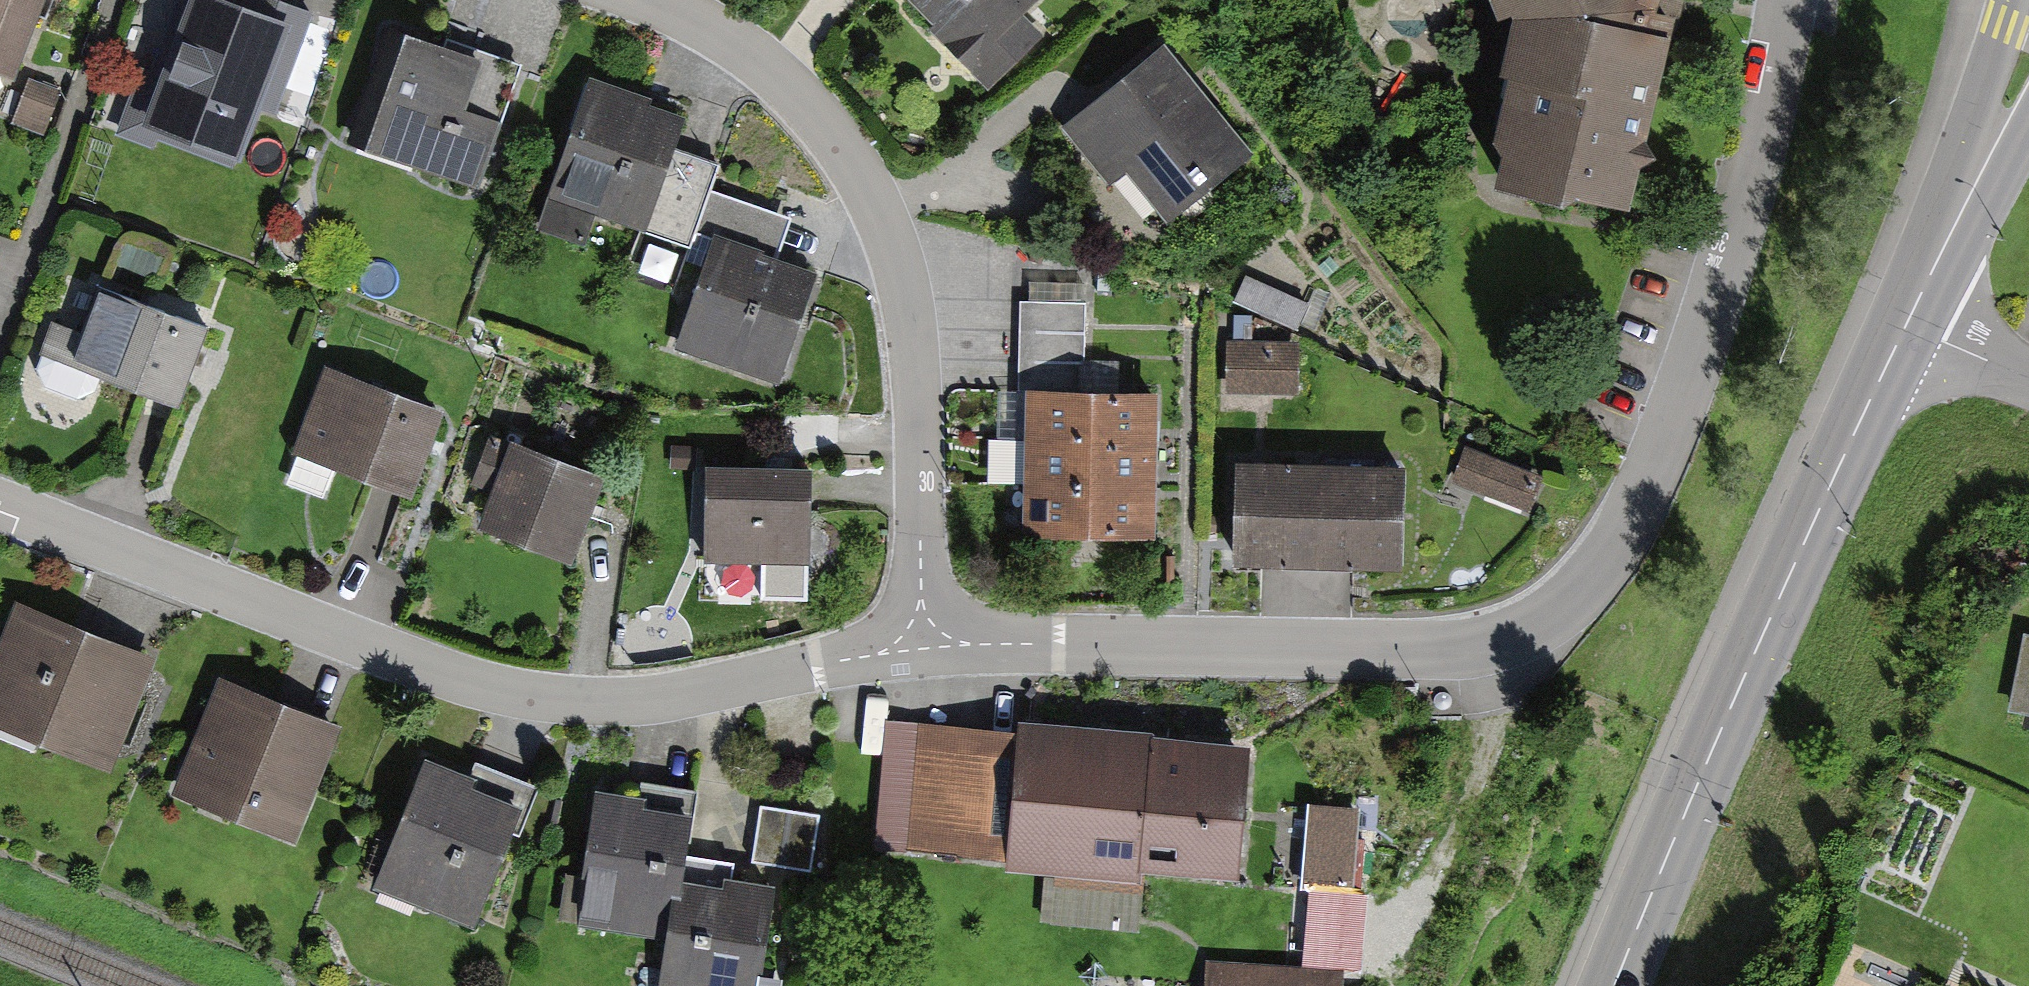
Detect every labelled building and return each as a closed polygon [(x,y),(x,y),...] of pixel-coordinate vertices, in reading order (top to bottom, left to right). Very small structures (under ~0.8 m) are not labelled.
[(15,86),(48,0),(0,0),(0,80),(15,86)] [(191,29),(153,141),(245,173),(269,104),(283,108),(313,19),(256,0),(248,0),(233,43),(191,29)] [(984,93),(1044,39),(1024,16),(1042,0),(901,0),(984,93)] [(1509,16),(1476,206),(1636,234),(1671,36),(1656,33),(1646,0),(1505,0),(1509,16)] [(521,73),(408,39),(372,158),(485,192),(521,73)] [(1253,160),(1164,52),(1063,136),(1109,191),(1125,178),(1168,230),(1253,160)] [(689,114),(598,84),(555,210),(695,258),(723,174),(675,157),(689,114)] [(824,274),(717,241),(683,355),(790,387),(824,274)] [(1233,305),(1297,335),(1310,308),(1245,279),(1233,305)] [(213,335),(98,296),(83,341),(54,331),(43,363),(186,412),(213,335)] [(1019,336),(1085,338),(1086,307),(1020,305),(1019,336)] [(1019,336),(1018,365),(1084,367),(1084,365),(1085,338),(1019,336)] [(1299,345),(1225,344),(1224,399),(1299,400),(1299,345)] [(1018,396),(1025,396),(1083,397),(1084,367),(1018,365),(1018,396)] [(1084,365),(1083,397),(1118,398),(1119,366),(1084,365)] [(442,421),(328,376),(298,453),(412,497),(442,421)] [(1024,444),(1157,448),(1158,399),(1118,398),(1083,397),(1025,396),(1024,444)] [(1024,444),(1023,492),(1156,496),(1157,448),(1024,444)] [(607,485),(510,450),(480,532),(577,567),(607,485)] [(1543,481),(1465,451),(1451,486),(1530,516),(1543,481)] [(1319,475),(1235,473),(1233,578),(1317,579),(1319,475)] [(810,475),(712,474),(711,562),(761,562),(761,586),(809,586),(810,475)] [(1319,475),(1317,579),(1402,581),(1404,477),(1319,475)] [(1155,544),(1156,496),(1023,492),(1022,540),(1155,544)] [(22,608),(0,663),(0,725),(109,768),(152,660),(22,608)] [(2026,645),(2012,721),(2028,724),(2028,645),(2026,645)] [(345,728),(225,681),(177,804),(296,851),(345,728)] [(1250,757),(923,725),(909,862),(1006,872),(1005,879),(1139,892),(1140,881),(1237,890),(1250,757)] [(524,804),(423,767),(377,890),(477,927),(524,804)] [(637,807),(645,808),(643,818),(692,826),(697,797),(640,787),(637,807)] [(637,807),(596,800),(581,888),(586,889),(579,930),(666,945),(680,860),(686,861),(692,826),(643,818),(645,808),(637,807)] [(761,811),(751,867),(809,877),(819,820),(761,811)] [(659,985),(756,985),(757,982),(761,983),(776,895),(730,887),(733,869),(686,861),(680,860),(666,945),(659,985)] [(1848,955),(1835,985),(1881,985),(1859,977),(1866,963),(1848,955)] [(1215,964),(1214,985),(1345,985),(1346,971),(1215,964)]
